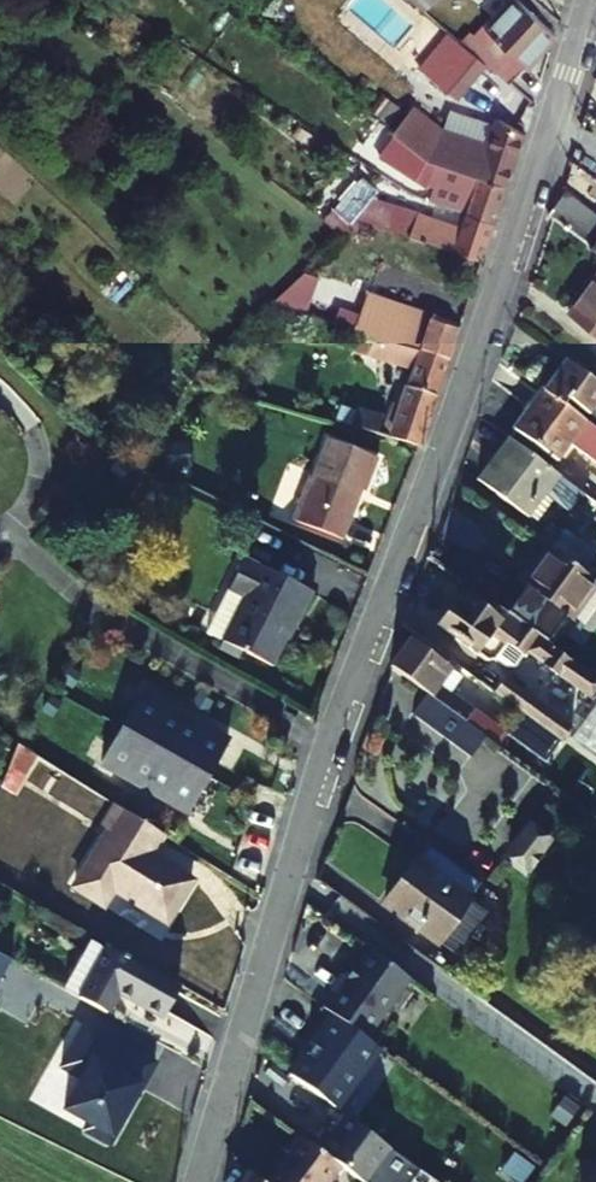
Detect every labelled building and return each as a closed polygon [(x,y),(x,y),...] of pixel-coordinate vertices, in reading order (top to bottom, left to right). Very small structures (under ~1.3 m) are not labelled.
[(518,0),(516,0),(482,37),(478,34),(467,47),(483,61),(510,83),(555,35),(518,0)] [(454,95),(483,61),(467,47),(446,30),(417,64),(454,95)] [(426,157),(508,184),(526,130),(500,118),(491,145),(440,127),(406,100),(385,124),(396,132),(426,157)] [(474,191),(468,211),(496,220),(508,184),(426,157),(396,132),(386,148),(423,175),(474,191)] [(397,167),(391,178),(414,193),(426,197),(429,187),(397,167)] [(414,193),(391,178),(383,173),(379,181),(399,195),(397,202),(411,206),(414,193)] [(566,190),(550,215),(595,250),(595,212),(566,190)] [(496,220),(468,211),(464,225),(418,211),(417,216),(369,202),(362,217),(483,258),(496,220)] [(570,313),(595,333),(595,277),(570,313)] [(403,294),(382,288),(375,309),(398,315),(403,294)] [(360,336),(448,360),(461,322),(433,314),(426,335),(361,315),(354,333),(360,336)] [(448,360),(360,336),(355,352),(413,369),(395,425),(382,422),(383,417),(358,409),(352,427),(419,446),(448,360)] [(563,362),(541,392),(561,406),(567,398),(595,420),(595,387),(563,362)] [(561,406),(541,392),(512,431),(555,463),(567,445),(595,466),(595,432),(561,406)] [(376,458),(324,438),(310,480),(305,478),(289,521),(342,540),(357,501),(352,501),(356,489),(363,491),(376,458)] [(505,439),(476,481),(527,519),(543,497),(567,514),(573,508),(595,525),(595,506),(578,492),(557,478),(505,439)] [(549,551),(585,578),(594,565),(548,530),(538,543),(549,551)] [(525,584),(572,618),(595,585),(585,578),(549,551),(525,584)] [(312,588),(245,556),(229,589),(247,599),(227,641),(273,662),(293,625),(312,588)] [(560,634),(572,618),(525,584),(522,588),(528,591),(519,603),(560,634)] [(528,591),(522,588),(503,615),(533,637),(550,649),(560,634),(519,603),(528,591)] [(497,626),(466,604),(460,613),(454,610),(446,621),(444,625),(445,632),(484,662),(492,661),(505,643),(503,634),(495,628),(497,626)] [(550,649),(533,637),(523,652),(557,678),(568,663),(550,649)] [(426,697),(483,738),(497,749),(506,735),(450,695),(460,681),(452,673),(409,642),(388,669),(426,697)] [(493,694),(512,708),(548,734),(560,743),(570,729),(503,680),(493,694)] [(145,691),(102,764),(187,814),(230,740),(145,691)] [(469,759),(483,738),(426,697),(411,717),(469,759)] [(548,734),(512,708),(502,721),(511,728),(513,726),(538,746),(548,734)] [(38,756),(18,744),(10,766),(26,776),(38,756)] [(26,776),(10,766),(6,776),(21,785),(26,776)] [(162,834),(118,806),(104,826),(109,830),(75,886),(106,905),(115,890),(166,921),(190,880),(150,855),(162,834)] [(453,870),(426,850),(385,906),(436,944),(465,902),(481,913),(485,916),(495,901),(453,870)] [(178,984),(93,936),(63,988),(106,1012),(118,992),(160,1016),(178,984)] [(334,992),(324,1007),(331,1012),(364,1037),(407,979),(367,950),(346,978),(342,975),(331,990),(334,992)] [(334,1108),(378,1046),(364,1037),(331,1012),(309,1041),(313,1044),(290,1076),(334,1108)] [(159,1064),(90,1024),(66,1066),(86,1078),(68,1108),(92,1122),(88,1129),(110,1142),(116,1132),(119,1134),(132,1110),(129,1108),(142,1086),(146,1088),(159,1064)] [(314,1150),(341,1171),(357,1181),(411,1181),(418,1173),(390,1152),(343,1118),(329,1137),(325,1134),(314,1150)] [(262,1181),(332,1181),(341,1171),(314,1150),(299,1140),(279,1166),(276,1164),(262,1181)] [(578,1167),(577,1181),(595,1181),(595,1169),(578,1167)]
